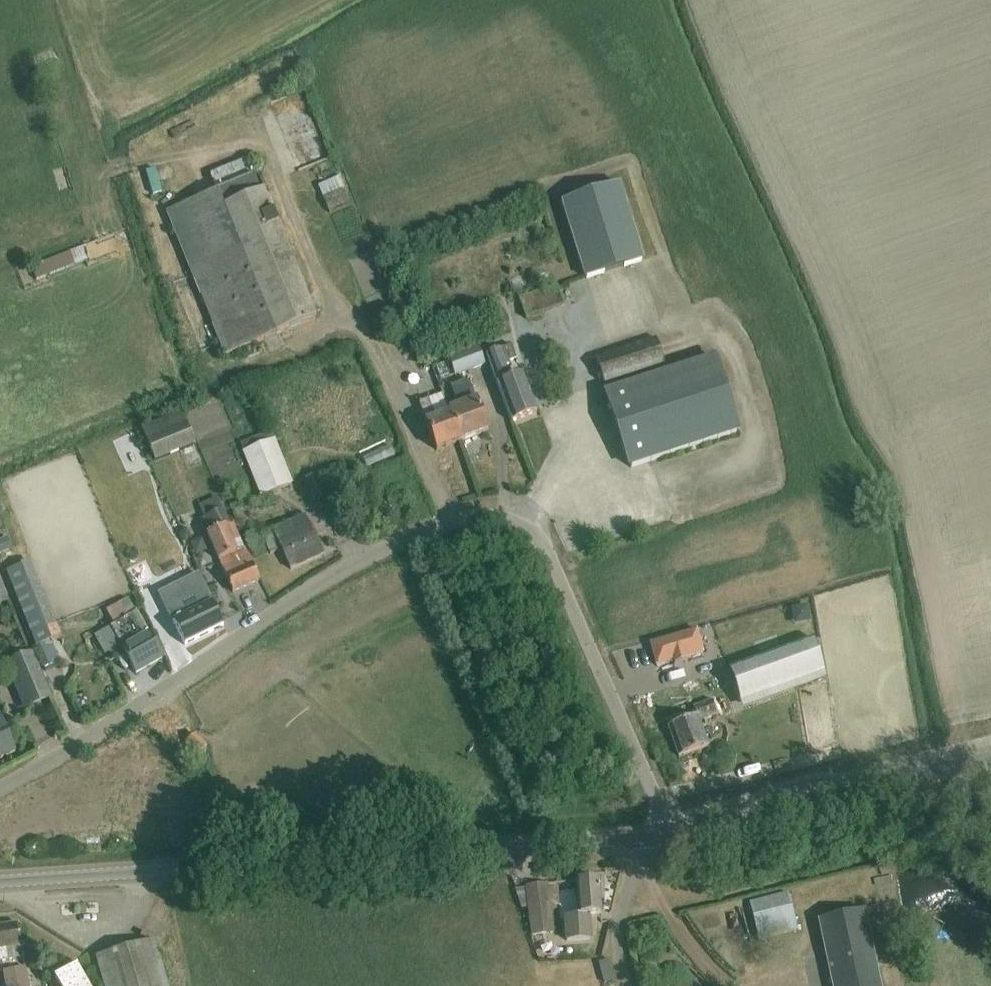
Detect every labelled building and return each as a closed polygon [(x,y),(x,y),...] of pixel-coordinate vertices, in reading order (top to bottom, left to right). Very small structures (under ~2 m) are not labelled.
[(210,177),(215,193),(166,213),(224,357),(315,320),(256,176),(250,160),(210,177)] [(340,177),(318,187),(323,197),(345,188),(340,177)] [(622,187),(564,204),(587,281),(644,264),(622,187)] [(341,191),(323,198),(330,213),(348,206),(341,191)] [(85,247),(31,268),(36,281),(89,260),(85,247)] [(527,321),(564,309),(558,289),(521,302),(527,321)] [(605,387),(666,367),(658,341),(596,360),(605,387)] [(511,348),(487,357),(513,424),(537,415),(522,377),(510,382),(504,366),(516,361),(511,348)] [(452,379),(486,366),(478,349),(445,362),(452,379)] [(738,437),(714,361),(607,395),(631,471),(738,437)] [(450,413),(461,443),(488,433),(468,383),(451,389),(458,407),(449,410),(450,413)] [(450,413),(449,410),(444,396),(419,405),(437,452),(461,443),(450,413)] [(156,462),(198,445),(186,416),(144,433),(156,462)] [(263,497),(292,485),(270,435),(242,447),(263,497)] [(304,479),(314,501),(327,495),(317,473),(304,479)] [(201,510),(206,521),(203,523),(235,594),(260,583),(234,526),(231,527),(225,513),(224,513),(219,502),(201,510)] [(193,521),(189,512),(177,517),(181,526),(193,521)] [(291,525),(265,536),(274,558),(286,553),(294,571),(326,557),(313,524),(310,517),(291,525)] [(202,537),(190,543),(195,555),(207,549),(202,537)] [(6,538),(0,540),(0,553),(10,550),(6,538)] [(60,634),(30,560),(5,570),(35,644),(47,639),(60,634)] [(11,602),(0,571),(0,606),(11,602)] [(174,588),(160,595),(185,645),(223,626),(211,603),(198,576),(174,588)] [(163,660),(138,613),(132,603),(112,615),(118,624),(113,626),(138,673),(163,660)] [(746,630),(763,625),(760,614),(743,620),(746,630)] [(101,647),(119,637),(113,626),(95,636),(101,647)] [(696,630),(650,643),(653,654),(657,666),(667,664),(674,662),(674,664),(687,660),(686,658),(703,653),(696,630)] [(35,644),(33,645),(43,670),(57,664),(47,639),(35,644)] [(740,703),(825,673),(814,642),(729,671),(740,703)] [(28,654),(6,663),(26,710),(48,700),(28,654)] [(90,684),(72,691),(81,711),(99,703),(90,684)] [(701,722),(719,716),(714,702),(692,709),(696,720),(670,729),(680,758),(710,748),(701,722)] [(3,723),(0,724),(0,761),(16,754),(3,723)] [(185,743),(197,756),(207,747),(195,734),(185,743)] [(565,916),(567,941),(590,940),(589,915),(601,915),(600,881),(576,882),(578,915),(565,916)] [(528,887),(533,934),(552,932),(548,885),(528,887)] [(798,930),(788,893),(750,903),(760,941),(798,930)] [(833,985),(878,985),(862,911),(819,921),(833,985)] [(148,928),(165,933),(169,922),(152,917),(148,928)] [(24,957),(18,923),(0,926),(0,961),(24,957)] [(97,954),(106,985),(168,985),(155,938),(97,954)] [(601,962),(608,983),(619,980),(612,959),(601,962)] [(77,961),(57,973),(64,985),(91,985),(77,961)] [(25,966),(0,971),(0,985),(29,985),(25,966)]
